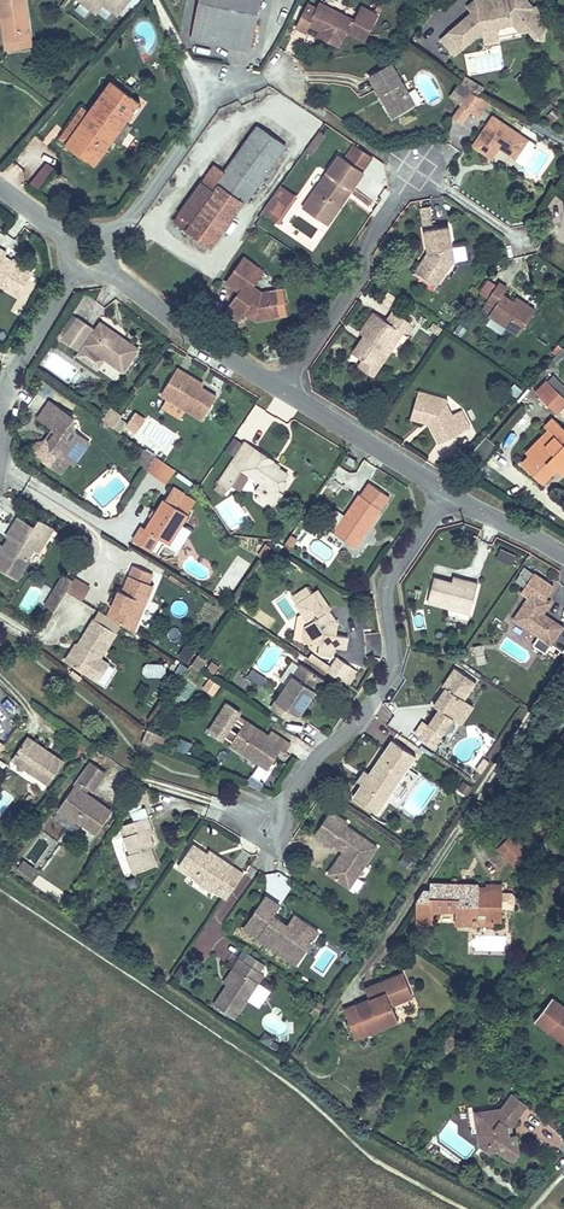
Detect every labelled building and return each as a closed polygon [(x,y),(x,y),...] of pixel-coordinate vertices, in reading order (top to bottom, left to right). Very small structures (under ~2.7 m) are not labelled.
[(23,0),(0,0),(0,15),(3,41),(27,38),(23,0)] [(94,10),(102,1),(116,11),(124,0),(81,0),(94,10)] [(264,0),(201,0),(193,40),(253,52),(264,0)] [(352,15),(322,0),(320,0),(316,6),(308,1),(296,24),(305,29),(309,21),(320,27),(325,29),(323,34),(339,42),(352,15)] [(451,30),(461,41),(453,48),(457,53),(476,36),(486,34),(485,28),(503,24),(504,24),(505,24),(505,23),(522,20),(524,30),(533,28),(541,37),(547,36),(546,29),(549,26),(541,17),(538,3),(535,4),(531,0),(479,0),(479,4),(474,10),(451,30)] [(479,4),(479,0),(474,0),(469,4),(474,10),(479,4)] [(503,24),(485,28),(486,34),(488,42),(506,38),(503,24)] [(461,41),(451,30),(443,37),(453,48),(461,41)] [(28,44),(27,38),(3,41),(4,47),(28,44)] [(413,100),(389,59),(367,71),(379,91),(382,89),(394,111),(413,100)] [(469,84),(478,90),(483,82),(464,70),(460,78),(469,84)] [(469,84),(460,78),(450,94),(459,100),(469,84)] [(87,171),(138,102),(111,82),(87,114),(66,143),(65,145),(66,146),(64,149),(65,150),(63,154),(87,171)] [(474,104),(482,92),(478,90),(469,84),(459,100),(451,112),(463,119),(473,104),(474,104)] [(394,111),(382,89),(379,91),(391,113),(394,111)] [(482,110),(490,97),(482,92),(474,104),(482,110)] [(66,143),(87,114),(79,108),(58,137),(66,143)] [(527,135),(492,111),(471,142),(491,155),(499,144),(514,154),(527,135)] [(206,249),(282,145),(255,125),(219,171),(213,167),(202,182),(199,181),(175,214),(176,217),(171,223),(206,249)] [(311,148),(323,129),(318,126),(306,145),(311,148)] [(361,165),(371,150),(358,142),(353,138),(343,153),(337,149),(300,203),(321,217),(345,180),(350,184),(362,166),(361,165)] [(528,164),(538,142),(528,138),(518,160),(528,164)] [(30,182),(41,190),(56,169),(45,161),(30,182)] [(325,220),(350,184),(345,180),(321,217),(325,220)] [(278,219),(296,192),(281,182),(263,208),(278,219)] [(430,218),(428,201),(419,202),(421,219),(430,218)] [(452,255),(448,221),(422,224),(425,247),(428,247),(429,252),(423,259),(423,261),(423,262),(424,264),(440,273),(452,255)] [(440,273),(424,264),(423,262),(423,261),(423,259),(429,252),(428,247),(425,247),(414,265),(435,280),(440,273)] [(278,314),(270,288),(264,290),(246,280),(257,265),(244,256),(227,281),(240,290),(222,315),(236,325),(246,311),(249,305),(255,309),(259,320),(278,314)] [(0,258),(0,288),(16,297),(29,275),(0,258)] [(521,331),(536,307),(521,298),(519,303),(517,305),(516,305),(515,304),(513,303),(513,301),(515,298),(504,291),(508,284),(499,279),(488,297),(496,302),(490,312),(521,331)] [(286,312),(278,286),(270,288),(278,314),(286,312)] [(378,299),(389,307),(397,296),(385,288),(378,299)] [(519,303),(521,298),(517,295),(515,298),(513,301),(513,303),(515,304),(516,305),(517,305),(519,303)] [(259,320),(255,309),(249,305),(246,311),(259,320)] [(386,344),(397,327),(403,331),(410,319),(391,307),(384,317),(373,310),(359,331),(363,333),(367,336),(356,353),(378,368),(391,348),(386,344)] [(80,348),(92,331),(78,320),(65,338),(60,334),(56,339),(69,348),(73,343),(80,348)] [(135,351),(100,326),(84,348),(103,362),(120,373),(135,351)] [(391,348),(403,331),(397,327),(386,344),(391,348)] [(356,353),(367,336),(363,333),(351,350),(356,353)] [(80,348),(73,343),(69,348),(76,353),(80,348)] [(103,362),(84,348),(77,358),(96,372),(103,362)] [(378,368),(356,353),(352,359),(374,374),(378,368)] [(214,400),(199,391),(202,387),(173,369),(155,397),(198,425),(214,400)] [(563,408),(563,384),(552,373),(534,392),(559,414),(563,408)] [(447,397),(419,388),(410,419),(424,423),(431,428),(432,426),(431,424),(430,421),(421,418),(420,416),(420,412),(422,404),(424,401),(427,398),(431,398),(447,405),(447,397)] [(472,427),(463,409),(453,414),(447,405),(431,398),(427,398),(424,401),(422,404),(420,412),(420,416),(421,418),(430,421),(431,424),(432,426),(431,428),(440,443),(472,427)] [(69,454),(77,443),(73,440),(69,427),(74,420),(49,402),(36,420),(54,433),(46,444),(38,446),(30,458),(61,479),(68,468),(75,459),(69,454)] [(123,414),(113,407),(104,419),(114,426),(123,414)] [(140,423),(130,416),(124,424),(134,431),(140,423)] [(563,475),(563,426),(553,416),(544,425),(547,428),(524,452),(528,455),(521,462),(544,483),(557,469),(563,476),(563,475)] [(71,471),(87,450),(77,443),(69,454),(75,459),(68,468),(71,471)] [(288,481),(271,469),(273,466),(244,445),(218,480),(230,488),(239,476),(261,492),(254,500),(275,516),(285,503),(277,497),(288,481)] [(145,470),(155,456),(144,448),(134,463),(145,470)] [(156,457),(148,470),(167,483),(176,469),(156,457)] [(354,468),(358,462),(350,457),(346,463),(354,468)] [(550,488),(561,475),(557,471),(545,483),(550,488)] [(230,488),(218,480),(215,483),(228,492),(230,488)] [(355,553),(392,499),(372,485),(363,498),(359,495),(331,537),(355,553)] [(171,543),(187,517),(163,501),(146,527),(143,525),(134,539),(150,550),(159,536),(171,543)] [(30,552),(35,555),(51,530),(36,521),(30,530),(22,525),(23,524),(15,519),(5,535),(8,536),(1,548),(0,547),(0,574),(13,582),(25,564),(23,563),(30,552)] [(261,541),(255,555),(265,559),(271,545),(261,541)] [(512,563),(515,552),(499,548),(496,559),(512,563)] [(237,556),(215,588),(228,597),(250,564),(237,556)] [(135,637),(153,591),(148,589),(152,580),(131,572),(122,594),(128,597),(125,605),(117,626),(120,628),(135,637)] [(52,614),(71,584),(61,577),(41,608),(52,614)] [(83,600),(91,585),(78,578),(70,592),(83,600)] [(463,595),(465,589),(453,585),(451,592),(463,595)] [(468,620),(477,592),(465,589),(463,595),(451,592),(431,586),(424,607),(468,620)] [(334,635),(336,623),(327,622),(320,612),(327,608),(318,595),(311,600),(305,590),(293,599),(303,615),(308,623),(304,642),(317,645),(315,659),(326,661),(329,647),(344,650),(346,638),(334,635)] [(519,593),(506,614),(512,618),(525,597),(519,593)] [(125,605),(128,597),(122,594),(118,602),(125,605)] [(562,638),(544,625),(553,613),(534,599),(511,630),(551,655),(562,638)] [(336,623),(327,608),(320,612),(327,622),(336,623)] [(98,613),(93,621),(115,636),(120,628),(117,626),(98,613)] [(295,641),(304,642),(308,623),(303,615),(300,618),(295,641)] [(93,621),(64,665),(94,684),(106,667),(98,661),(115,636),(93,621)] [(483,645),(473,646),(476,663),(486,662),(483,645)] [(194,674),(201,665),(193,659),(186,669),(194,674)] [(340,687),(349,672),(336,663),(326,677),(340,687)] [(165,664),(148,664),(148,676),(165,675),(165,664)] [(297,716),(319,683),(294,666),(266,706),(286,720),(291,713),(297,716)] [(213,696),(220,685),(209,677),(201,688),(213,696)] [(430,754),(439,742),(436,740),(446,726),(453,731),(466,713),(458,708),(470,691),(452,678),(441,695),(444,697),(431,715),(436,717),(417,745),(430,754)] [(263,731),(243,717),(242,718),(235,713),(239,707),(225,697),(207,725),(220,734),(222,731),(230,736),(228,739),(256,758),(260,753),(270,760),(278,749),(282,752),(289,741),(266,726),(263,731)] [(458,734),(471,716),(466,713),(453,731),(458,734)] [(417,745),(425,733),(420,729),(411,741),(417,745)] [(151,745),(153,739),(144,735),(138,747),(148,752),(151,745)] [(58,763),(23,739),(7,763),(42,787),(58,763)] [(372,820),(409,765),(387,750),(364,783),(356,795),(350,804),(372,820)] [(270,760),(260,753),(256,758),(267,765),(270,760)] [(472,780),(476,783),(484,771),(480,768),(472,780)] [(246,780),(261,786),(264,781),(249,774),(246,780)] [(356,795),(364,783),(357,778),(350,789),(356,795)] [(84,850),(98,829),(72,812),(76,806),(82,810),(94,791),(79,781),(47,829),(66,841),(67,839),(84,850)] [(147,794),(134,799),(139,811),(151,806),(147,794)] [(316,839),(332,850),(344,858),(327,883),(341,892),(351,877),(357,882),(374,856),(343,834),(347,829),(331,818),(316,839)] [(150,852),(146,841),(149,840),(146,830),(121,837),(125,850),(122,851),(127,869),(124,870),(128,884),(150,878),(143,854),(150,852)] [(498,847),(504,853),(517,840),(511,834),(498,847)] [(332,850),(316,839),(314,842),(330,853),(332,850)] [(531,853),(517,840),(504,853),(518,867),(531,853)] [(225,872),(212,863),(209,866),(196,857),(187,852),(176,871),(211,894),(225,872)] [(212,863),(198,854),(196,857),(209,866),(212,863)] [(17,870),(31,876),(35,866),(21,860),(17,870)] [(224,902),(239,880),(225,872),(211,894),(224,902)] [(490,906),(502,907),(513,907),(515,905),(516,894),(513,891),(503,891),(503,884),(434,880),(433,887),(427,887),(419,897),(418,919),(432,920),(433,910),(434,910),(435,909),(436,908),(436,906),(458,907),(458,921),(476,922),(477,909),(490,910),(490,906)] [(501,918),(502,907),(490,906),(490,910),(477,909),(476,922),(495,923),(495,918),(501,918)] [(295,976),(317,944),(303,935),(296,946),(285,939),(271,930),(278,919),(263,909),(253,924),(261,929),(250,945),(295,976)] [(250,945),(261,929),(253,924),(242,940),(250,945)] [(296,946),(303,935),(293,928),(285,939),(296,946)] [(393,1003),(413,995),(404,971),(372,984),(376,995),(368,998),(343,1007),(356,1040),(401,1022),(393,1003)] [(234,1031),(263,989),(238,972),(223,995),(225,997),(212,1017),(234,1031)] [(376,995),(372,984),(363,987),(368,998),(376,995)] [(553,997),(536,1020),(563,1039),(563,1040),(563,1004),(553,997)] [(520,1110),(526,1102),(509,1090),(503,1098),(520,1110)] [(514,1132),(511,1122),(520,1110),(503,1098),(496,1106),(492,1107),(480,1129),(484,1151),(498,1150),(513,1160),(523,1148),(519,1132),(514,1132)] [(480,1129),(492,1107),(471,1110),(478,1147),(484,1151),(480,1129)]
